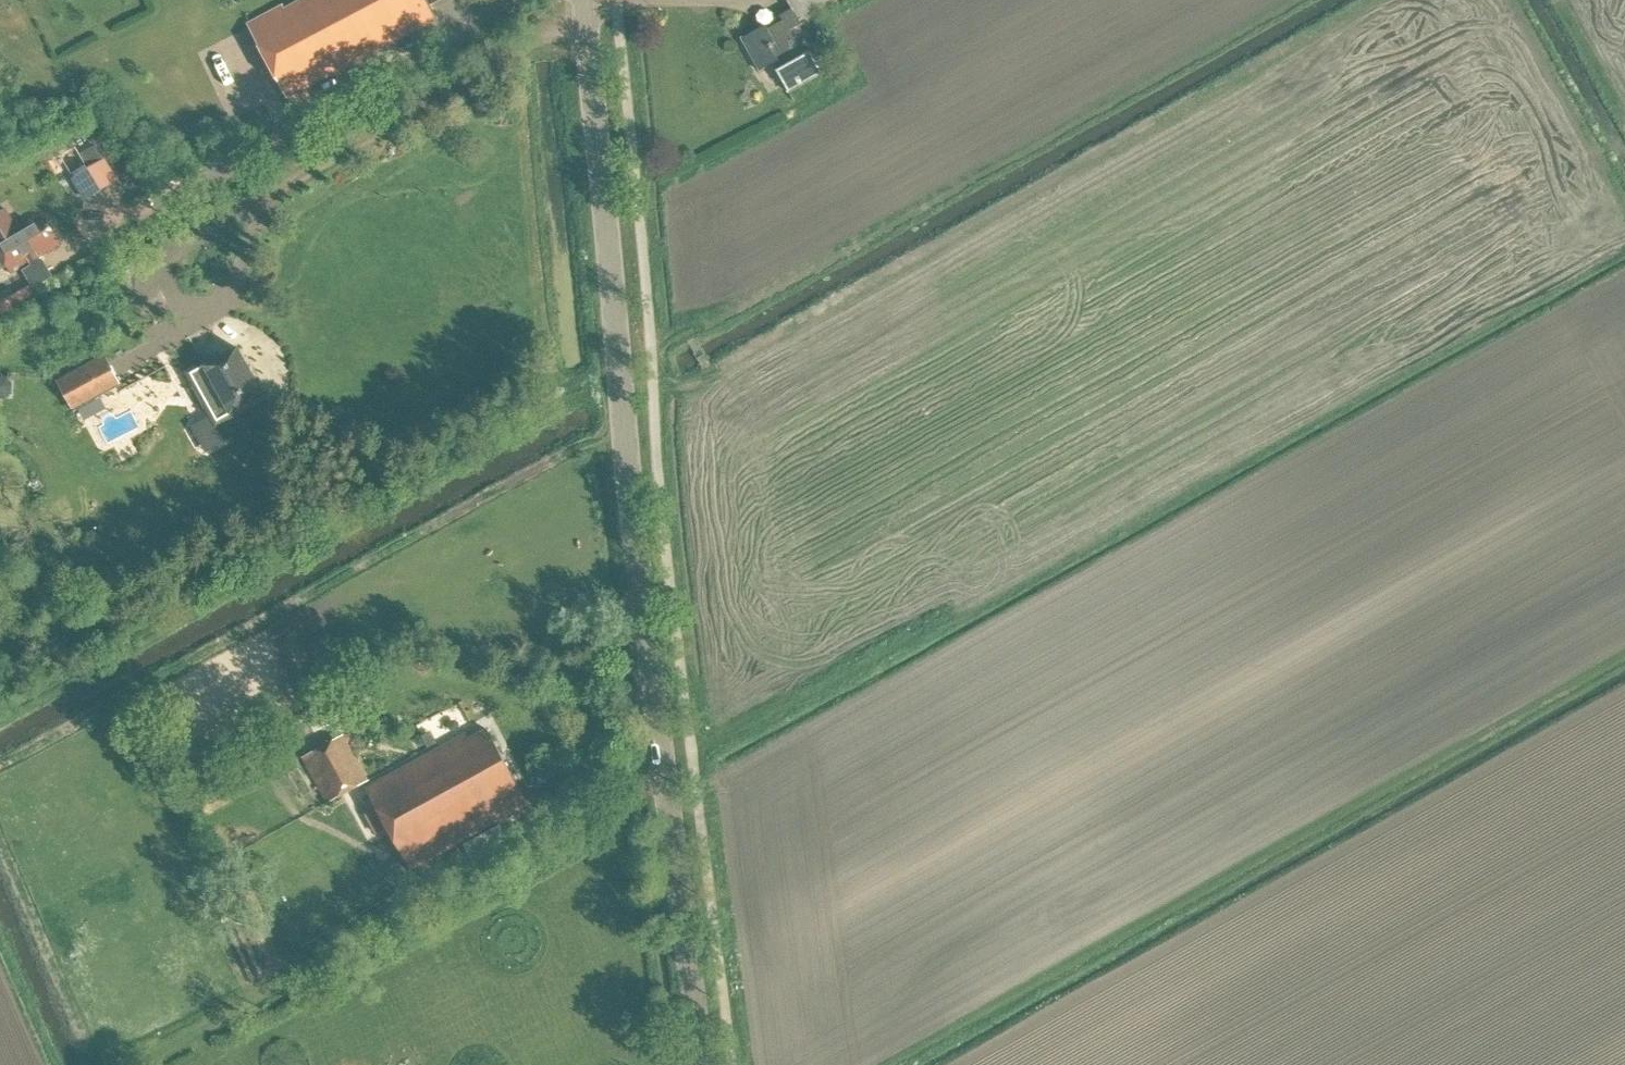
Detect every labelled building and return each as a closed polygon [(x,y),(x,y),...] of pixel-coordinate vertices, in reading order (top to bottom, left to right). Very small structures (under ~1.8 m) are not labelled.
[(246,25),(286,97),(429,22),(429,10),(445,0),(304,0),(284,10),(282,7),(246,25)] [(835,0),(786,0),(792,11),(781,18),(785,25),(767,33),(765,31),(743,41),(761,73),(772,67),(788,97),(823,77),(811,54),(804,56),(790,32),(802,26),(799,21),(835,0)] [(238,125),(244,135),(253,130),(247,119),(238,125)] [(87,200),(117,182),(96,146),(81,155),(89,169),(74,178),(87,200)] [(0,212),(0,271),(1,271),(4,270),(7,269),(10,274),(60,245),(45,220),(39,224),(35,217),(16,228),(5,209),(0,212)] [(230,412),(262,395),(237,348),(206,364),(202,360),(186,369),(217,426),(233,418),(230,412)] [(74,411),(122,386),(106,355),(58,380),(74,411)] [(0,376),(0,394),(17,391),(13,373),(0,376)] [(409,868),(526,803),(484,728),(468,737),(465,732),(364,787),(409,868)] [(427,748),(436,743),(430,732),(421,737),(427,748)] [(301,759),(326,806),(367,785),(344,738),(301,759)]
